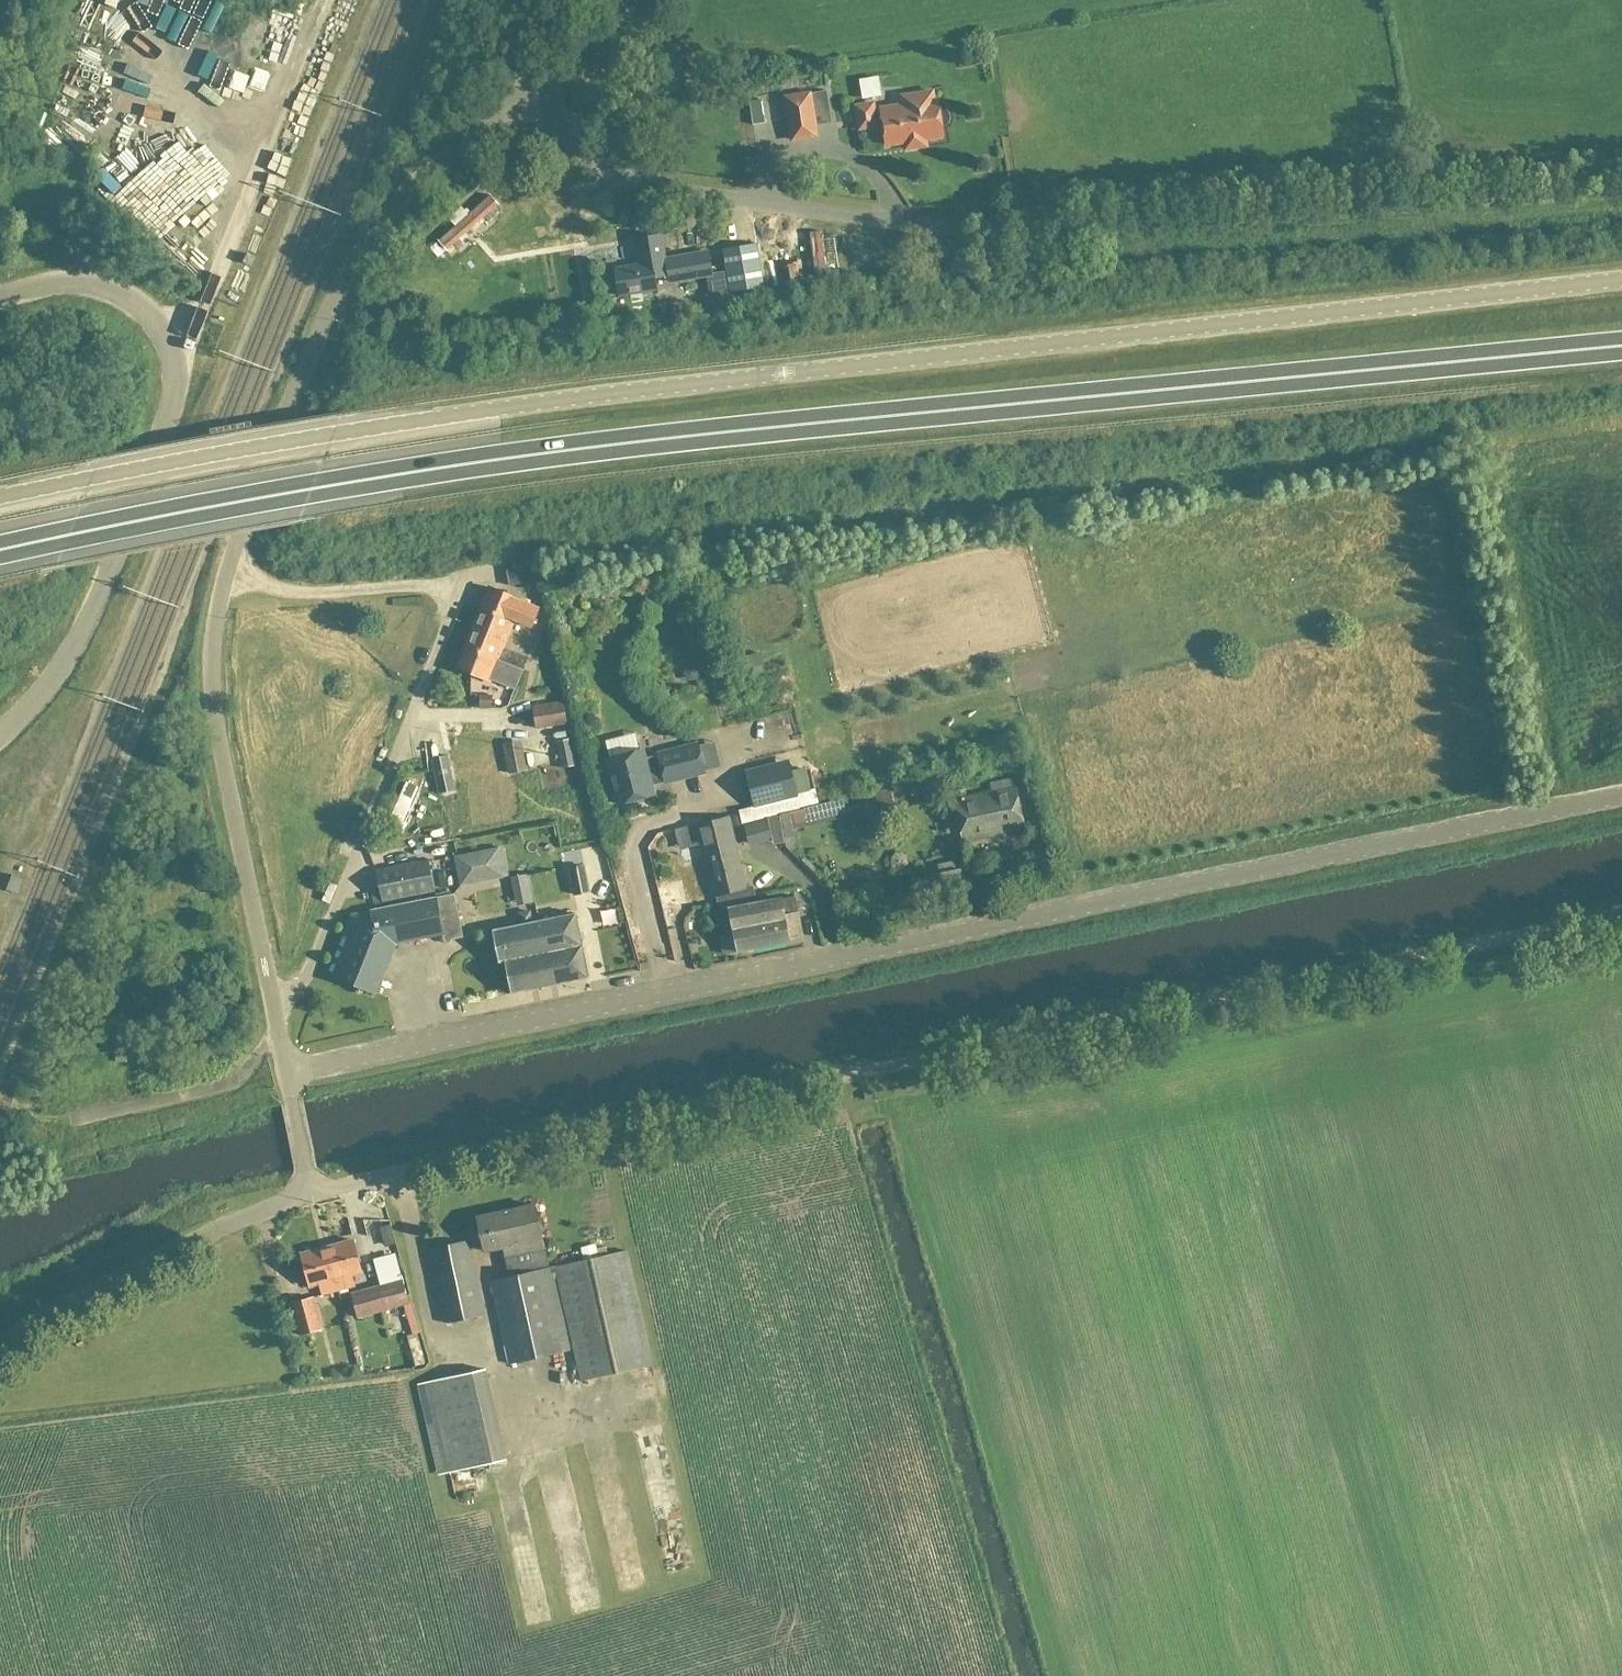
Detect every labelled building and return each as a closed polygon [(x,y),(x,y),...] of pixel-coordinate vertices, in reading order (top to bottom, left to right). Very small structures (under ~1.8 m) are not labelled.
[(932,102),(931,93),(901,98),(902,107),(879,110),(880,114),(873,115),(872,105),(854,108),(857,131),(874,128),(874,126),(881,125),(884,147),(904,144),(905,150),(925,147),(923,141),(942,138),(940,129),(944,127),(947,124),(948,120),(948,116),(945,112),(942,111),(938,112),(936,101),(932,102)] [(791,141),(815,138),(808,95),(784,99),(791,141)] [(764,124),(760,100),(748,102),(752,125),(764,124)] [(721,134),(724,154),(759,147),(756,128),(721,134)] [(446,252),(496,207),(488,197),(468,216),(460,207),(447,219),(454,228),(438,243),(446,252)] [(664,261),(659,236),(633,241),(638,266),(614,269),(619,297),(656,291),(655,281),(667,279),(669,287),(708,281),(714,304),(714,307),(727,306),(723,274),(712,275),(708,252),(664,261)] [(755,245),(723,251),(731,294),(763,288),(755,245)] [(511,571),(529,567),(527,559),(524,560),(523,554),(508,556),(509,563),(511,571)] [(529,567),(511,571),(505,572),(506,587),(535,582),(532,567),(529,567)] [(478,610),(512,624),(529,630),(538,608),(521,602),(521,601),(487,588),(478,610)] [(507,637),(512,624),(478,610),(473,624),(507,637)] [(463,650),(521,671),(526,659),(502,650),(507,637),(473,624),(463,650)] [(513,691),(521,671),(463,650),(455,670),(489,684),(490,682),(513,691)] [(490,697),(478,697),(478,709),(490,709),(490,697)] [(535,730),(565,725),(560,702),(529,709),(535,730)] [(501,747),(508,776),(526,772),(519,743),(501,747)] [(606,760),(615,805),(652,797),(649,785),(662,782),(663,784),(703,774),(696,745),(657,755),(657,758),(644,761),(642,752),(606,760)] [(436,794),(454,791),(448,757),(430,760),(436,794)] [(737,816),(739,822),(787,811),(817,805),(813,790),(809,791),(804,769),(791,773),(788,761),(742,772),(752,808),(736,812),(737,816)] [(990,793),(952,801),(961,844),(1023,831),(1015,788),(1014,788),(1012,780),(988,786),(990,793)] [(904,808),(900,787),(872,792),(877,814),(904,808)] [(817,805),(787,811),(792,830),(845,818),(840,799),(817,805)] [(727,910),(756,905),(752,886),(744,888),(729,830),(741,827),(739,822),(737,816),(695,827),(713,899),(715,899),(717,906),(727,910)] [(770,841),(765,822),(743,827),(748,847),(770,841)] [(380,903),(432,893),(426,863),(374,873),(378,894),(380,903)] [(590,910),(587,895),(590,895),(585,868),(566,871),(571,897),(568,897),(570,906),(576,906),(578,912),(590,910)] [(943,899),(943,897),(971,892),(967,871),(939,877),(939,876),(924,879),(928,901),(943,899)] [(15,896),(22,881),(11,877),(5,892),(15,896)] [(378,894),(370,895),(372,905),(380,903),(378,894)] [(350,916),(326,976),(375,995),(394,946),(441,937),(442,943),(448,946),(450,942),(461,940),(452,896),(350,916)] [(794,897),(727,910),(736,953),(788,943),(788,942),(802,939),(794,897)] [(529,924),(527,914),(516,916),(518,927),(489,933),(496,965),(503,964),(509,997),(587,981),(574,915),(529,924)] [(533,1207),(476,1218),(483,1253),(502,1249),(506,1270),(521,1267),(525,1271),(546,1267),(543,1248),(541,1248),(533,1207)] [(325,1249),(337,1293),(352,1288),(349,1277),(359,1275),(350,1242),(325,1249)] [(468,1244),(428,1252),(443,1324),(483,1316),(468,1244)] [(337,1293),(325,1249),(299,1256),(308,1289),(318,1286),(321,1297),(337,1293)] [(487,1284),(505,1367),(568,1353),(551,1278),(555,1277),(579,1384),(652,1367),(626,1253),(554,1270),(554,1269),(487,1284)] [(348,1294),(355,1321),(404,1308),(408,1307),(406,1297),(401,1281),(348,1294)] [(408,1307),(404,1308),(411,1337),(416,1335),(419,1335),(409,1296),(406,1297),(408,1307)] [(313,1298),(289,1305),(296,1338),(321,1331),(313,1298)] [(424,1365),(416,1335),(411,1337),(405,1338),(413,1368),(424,1365)] [(529,1387),(539,1386),(536,1367),(526,1369),(529,1387)] [(484,1371),(429,1384),(416,1387),(437,1478),(450,1475),(504,1462),(484,1371)]
